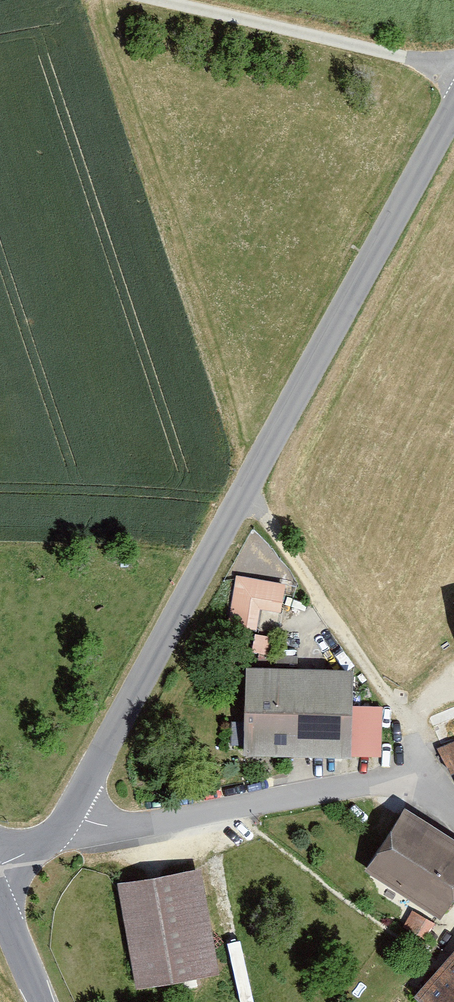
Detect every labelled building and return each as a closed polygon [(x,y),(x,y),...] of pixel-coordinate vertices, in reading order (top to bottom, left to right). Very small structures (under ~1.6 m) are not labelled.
[(286,583),(237,574),(229,623),(258,628),(262,607),(281,610),(286,583)] [(275,636),(256,633),(252,651),(272,654),(275,636)] [(354,667),(248,665),(245,751),(383,758),(383,706),(354,704),(354,667)] [(438,750),(453,773),(453,742),(438,750)] [(405,804),(365,867),(441,917),(453,896),(453,836),(405,804)] [(223,972),(200,865),(117,880),(136,987),(223,972)] [(436,922),(411,909),(403,927),(426,939),(436,922)] [(415,992),(427,1001),(453,1001),(453,948),(415,992)]
